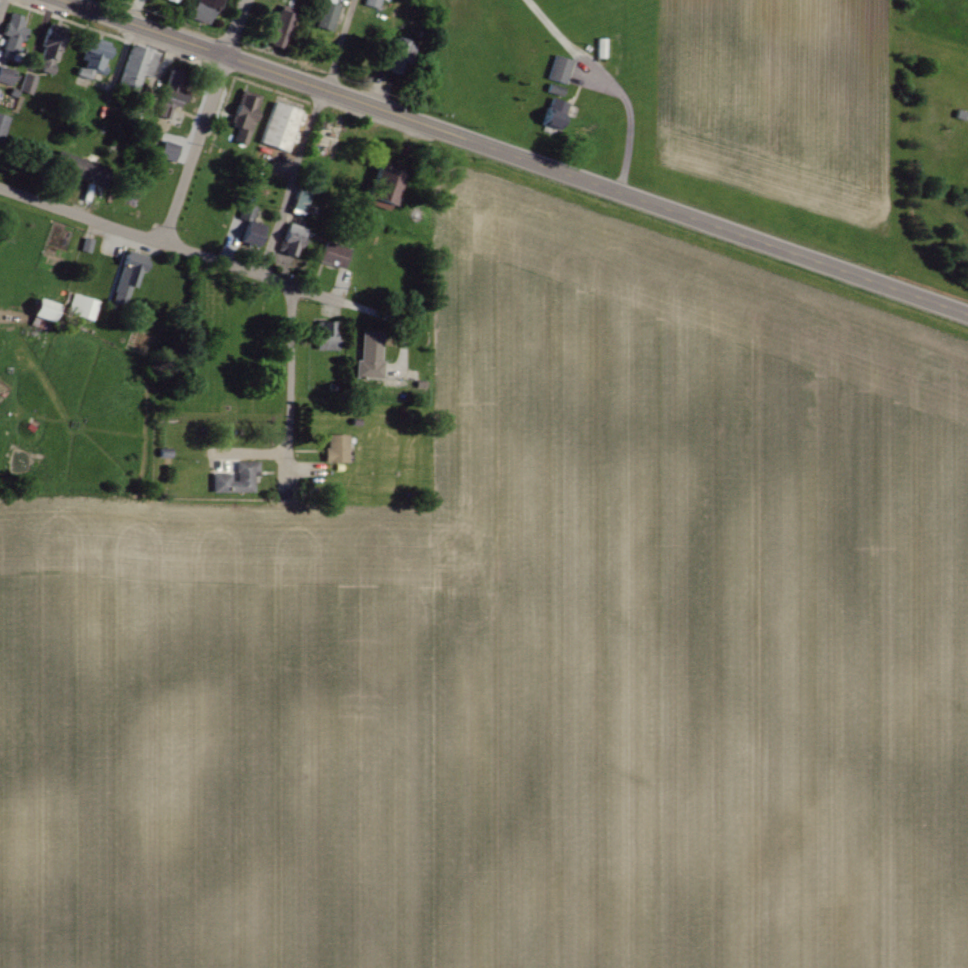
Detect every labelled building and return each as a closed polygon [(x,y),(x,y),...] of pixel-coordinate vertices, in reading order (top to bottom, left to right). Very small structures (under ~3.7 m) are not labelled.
[(185,18),(208,25),(215,0),(190,0),(185,18)] [(337,6),(333,5),(334,0),(322,0),(316,29),(332,32),(337,6)] [(376,10),(379,0),(363,0),(362,5),(376,10)] [(290,14),(274,11),(266,46),(281,50),(290,14)] [(15,56),(23,28),(20,27),(23,17),(7,12),(1,35),(5,37),(1,51),(15,56)] [(65,29),(46,23),(32,67),(50,73),(65,29)] [(108,43),(86,37),(77,68),(76,67),(74,75),(89,80),(91,72),(99,74),(108,43)] [(406,39),(392,39),(393,54),(383,55),(384,72),(399,72),(399,58),(407,58),(406,39)] [(157,54),(128,44),(114,86),(133,93),(139,75),(149,78),(157,54)] [(571,61),(552,55),(545,79),(564,85),(571,61)] [(11,85),(14,69),(0,67),(0,83),(11,85)] [(155,116),(167,120),(172,106),(175,107),(185,75),(169,70),(155,116)] [(30,95),(35,77),(23,73),(18,91),(30,95)] [(545,93),(561,96),(563,87),(547,84),(545,93)] [(245,146),(260,97),(239,90),(228,127),(236,129),(232,143),(245,146)] [(564,103),(548,98),(539,125),(556,130),(564,103)] [(299,111),(270,103),(258,145),(288,153),(299,111)] [(8,118),(0,115),(0,144),(8,118)] [(172,162),(177,145),(161,141),(156,158),(172,162)] [(66,170),(79,170),(79,175),(91,175),(91,158),(65,159),(66,170)] [(386,202),(396,172),(376,165),(367,195),(386,202)] [(318,262),(341,266),(344,246),(321,243),(318,262)] [(92,320),(97,299),(70,293),(65,314),(92,320)] [(25,315),(48,322),(54,303),(31,296),(25,315)] [(380,377),(380,331),(357,331),(357,360),(352,360),(352,377),(380,377)] [(350,461),(351,434),(325,433),(324,460),(350,461)] [(214,492),(252,492),(252,472),(257,472),(258,461),(234,461),(234,476),(214,476),(214,492)]
